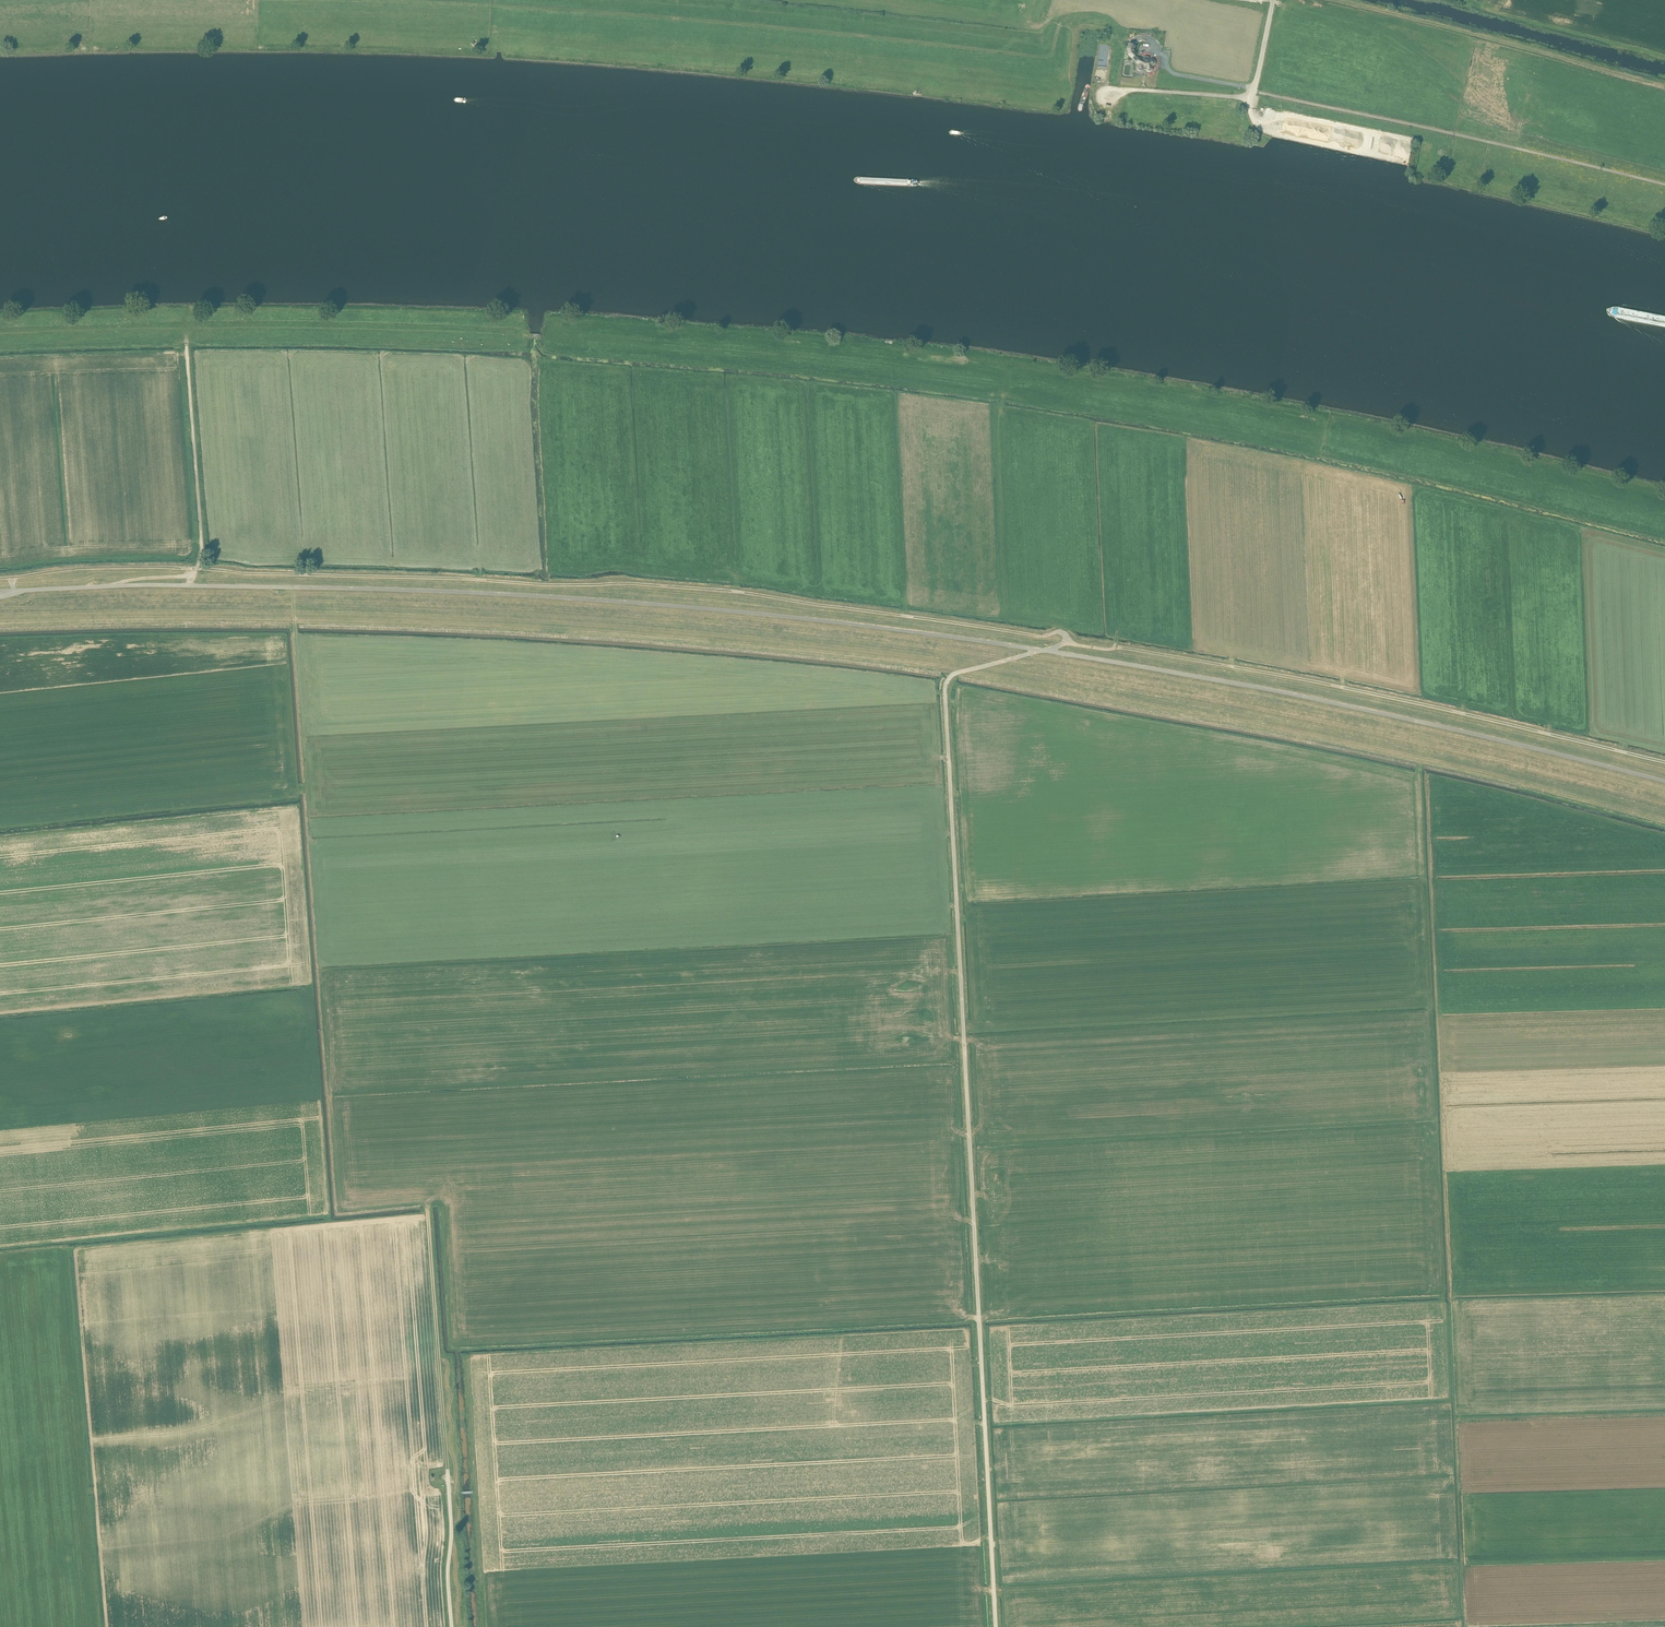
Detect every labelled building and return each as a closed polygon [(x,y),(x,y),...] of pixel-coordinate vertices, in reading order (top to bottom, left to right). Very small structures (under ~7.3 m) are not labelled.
[(1143,71),(1144,70),(1144,69),(1146,70),(1147,71),(1148,72),(1149,72),(1150,72),(1151,72),(1152,72),(1153,71),(1153,69),(1153,68),(1153,66),(1155,65),(1156,64),(1156,63),(1156,62),(1156,61),(1155,60),(1154,59),(1153,59),(1151,59),(1149,59),(1149,58),(1148,57),(1147,56),(1145,56),(1143,57),(1143,58),(1140,57),(1139,57),(1137,58),(1134,55),(1137,53),(1135,51),(1135,49),(1136,46),(1129,43),(1127,48),(1128,55),(1132,59),(1133,58),(1136,61),(1136,62),(1136,63),(1137,64),(1138,64),(1137,67),(1137,68),(1137,69),(1137,70),(1138,70),(1138,71),(1139,71),(1140,71),(1141,71),(1142,71),(1143,71)]
